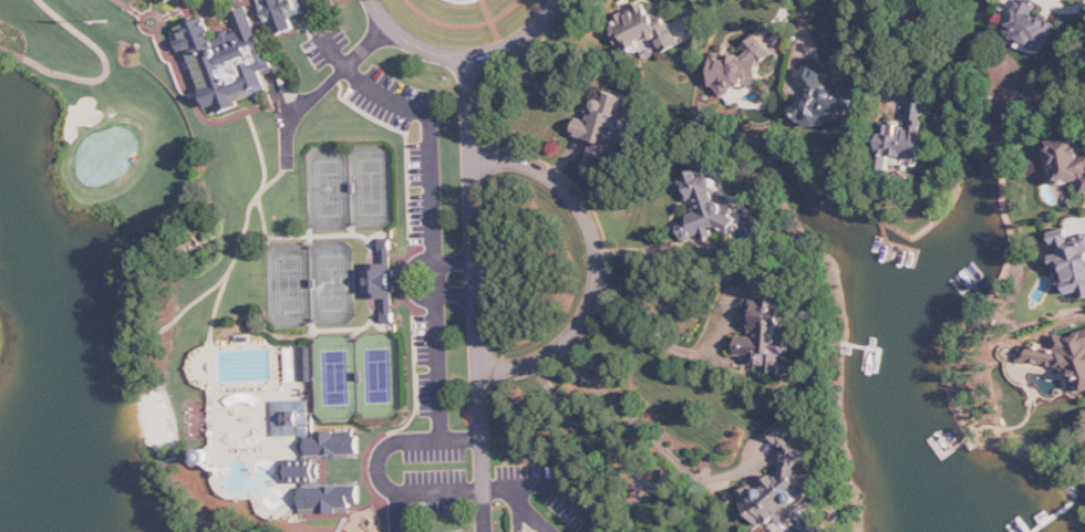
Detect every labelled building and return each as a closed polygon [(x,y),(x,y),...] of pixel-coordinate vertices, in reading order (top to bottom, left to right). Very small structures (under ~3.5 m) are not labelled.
[(262,5),(269,24),(275,21),(280,35),(297,29),(293,19),(308,14),(303,0),(277,0),(262,5)] [(1035,15),(1039,7),(1025,0),(1022,0),(1003,39),(1043,58),(1058,26),(1035,15)] [(684,46),(670,17),(657,23),(648,4),(610,21),(622,47),(627,45),(632,56),(661,43),(666,54),(684,46)] [(270,93),(263,71),(272,68),(250,6),(232,13),(238,31),(214,39),(206,18),(179,27),(208,110),(220,106),(221,110),(270,93)] [(764,53),(760,53),(760,41),(748,41),(747,56),(714,54),(713,87),(721,88),(721,101),(737,102),(738,85),(762,86),(764,53)] [(859,125),(861,85),(851,84),(840,93),(836,93),(813,64),(797,76),(812,94),(792,110),(805,126),(822,127),(826,124),(859,125)] [(575,136),(595,141),(592,156),(615,161),(619,144),(626,145),(636,99),(610,93),(608,101),(598,99),(596,110),(590,108),(587,120),(579,118),(575,136)] [(929,95),(914,94),(912,126),(883,125),(881,170),(891,170),(892,164),(925,166),(929,95)] [(1082,158),(1078,136),(1046,143),(1055,187),(1083,181),(1084,193),(1084,157),(1082,158)] [(685,241),(704,235),(706,240),(716,237),(715,235),(740,226),(728,195),(720,198),(709,166),(683,175),(696,212),(689,215),(691,220),(679,224),(685,241)] [(1072,239),(1069,228),(1053,233),(1059,255),(1055,256),(1066,297),(1083,292),(1084,299),(1084,236),(1072,239)] [(396,324),(395,246),(383,246),(384,264),(373,264),(373,271),(360,272),(360,294),(375,293),(376,300),(384,300),(384,324),(396,324)] [(738,356),(749,357),(758,365),(767,366),(767,373),(781,374),(783,369),(784,359),(793,350),(793,345),(783,336),(781,335),(786,329),(790,317),(791,302),(781,293),(772,292),(750,272),(738,286),(751,298),(755,299),(753,328),(752,332),(739,336),(738,356)] [(1083,393),(1084,393),(1084,332),(1064,336),(1058,335),(1056,346),(1042,345),(1023,349),(1021,362),(1077,370),(1078,370),(1083,393)] [(315,382),(314,347),(299,348),(300,382),(315,382)] [(304,509),(320,509),(320,515),(353,513),(353,504),(362,504),(361,482),(322,483),(321,460),(360,459),(359,432),(312,433),(311,400),(275,402),(276,437),(306,436),(307,459),(289,460),(290,485),(303,484),(304,509)] [(759,524),(770,526),(779,519),(787,520),(799,511),(800,505),(811,497),(812,488),(809,484),(811,473),(806,467),(809,451),(790,448),(792,435),(796,433),(786,418),(769,430),(785,452),(781,477),(775,476),(759,488),(749,487),(737,495),(759,524)]
